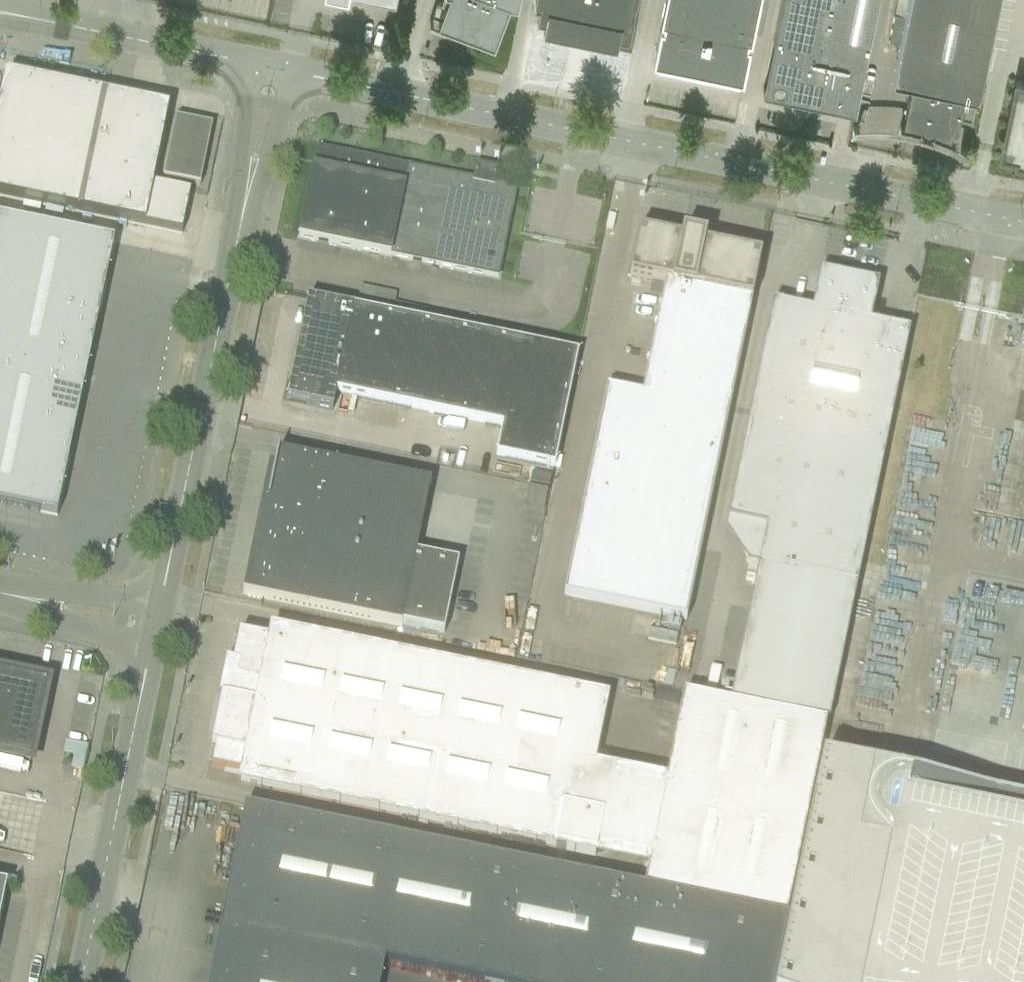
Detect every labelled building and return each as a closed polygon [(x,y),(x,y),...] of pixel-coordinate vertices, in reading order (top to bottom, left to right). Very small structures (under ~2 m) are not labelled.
[(442,4),(445,5),(438,21),(430,18),(429,20),(494,44),(509,4),(517,5),(518,0),(443,0),(442,4)] [(545,20),(543,30),(630,48),(635,25),(632,24),(636,0),(534,0),(533,6),(547,9),(545,20)] [(662,26),(658,48),(656,58),(740,76),(747,44),(748,39),(750,40),(759,0),(665,0),(660,21),(663,22),(662,26)] [(772,41),(779,42),(773,72),(855,101),(853,109),(855,109),(877,0),(781,0),(772,41)] [(893,20),(889,40),(898,41),(896,53),(892,72),(911,76),(902,125),(899,125),(899,127),(915,130),(916,129),(924,131),(933,135),(939,138),(948,142),(949,140),(947,139),(958,116),(971,119),(995,0),(907,0),(904,14),(894,12),(893,20)] [(6,75),(0,103),(0,196),(182,235),(182,232),(190,193),(153,186),(162,144),(169,109),(6,75)] [(1005,133),(1001,153),(1017,156),(1016,160),(1023,161),(1023,82),(1015,81),(1005,133)] [(200,186),(212,126),(176,118),(163,179),(200,186)] [(317,148),(301,226),(298,237),(498,278),(516,189),(490,183),(493,172),(479,169),(476,181),(317,148)] [(609,215),(606,228),(612,229),(615,217),(609,215)] [(57,517),(114,244),(0,220),(0,505),(57,517)] [(705,240),(701,240),(681,235),(680,242),(637,233),(630,272),(628,279),(664,286),(641,397),(606,390),(589,470),(579,516),(580,516),(563,597),(686,622),(760,259),(753,258),(753,257),(704,247),(705,240)] [(772,304),(768,324),(727,521),(765,528),(729,703),(827,724),(909,332),(870,324),(878,285),(854,280),(855,276),(843,274),(843,278),(819,273),(811,312),(772,304)] [(356,307),(428,322),(429,312),(393,304),(395,295),(360,288),(356,307)] [(577,355),(327,304),(307,300),(286,402),(332,411),(335,394),(501,428),(495,457),(553,469),(577,355)] [(401,627),(401,626),(443,635),(458,564),(409,554),(424,484),(430,486),(430,484),(279,453),(279,452),(277,452),(256,553),(253,552),(252,556),(253,556),(252,564),(251,564),(250,566),(254,567),(248,595),(242,594),(242,595),(401,627)] [(524,507),(543,510),(547,490),(528,486),(524,507)] [(390,657),(290,636),(271,632),(269,642),(238,635),(211,768),(241,774),(239,784),(555,849),(594,857),(612,773),(573,765),(586,697),(408,660),(407,664),(390,661),(390,657)] [(30,762),(46,685),(0,676),(0,756),(30,762)] [(786,918),(826,725),(683,695),(643,889),(786,918)] [(775,981),(1023,981),(1023,803),(820,761),(775,981)] [(384,963),(475,981),(773,981),(786,919),(244,809),(208,981),(380,981),(384,963)]
